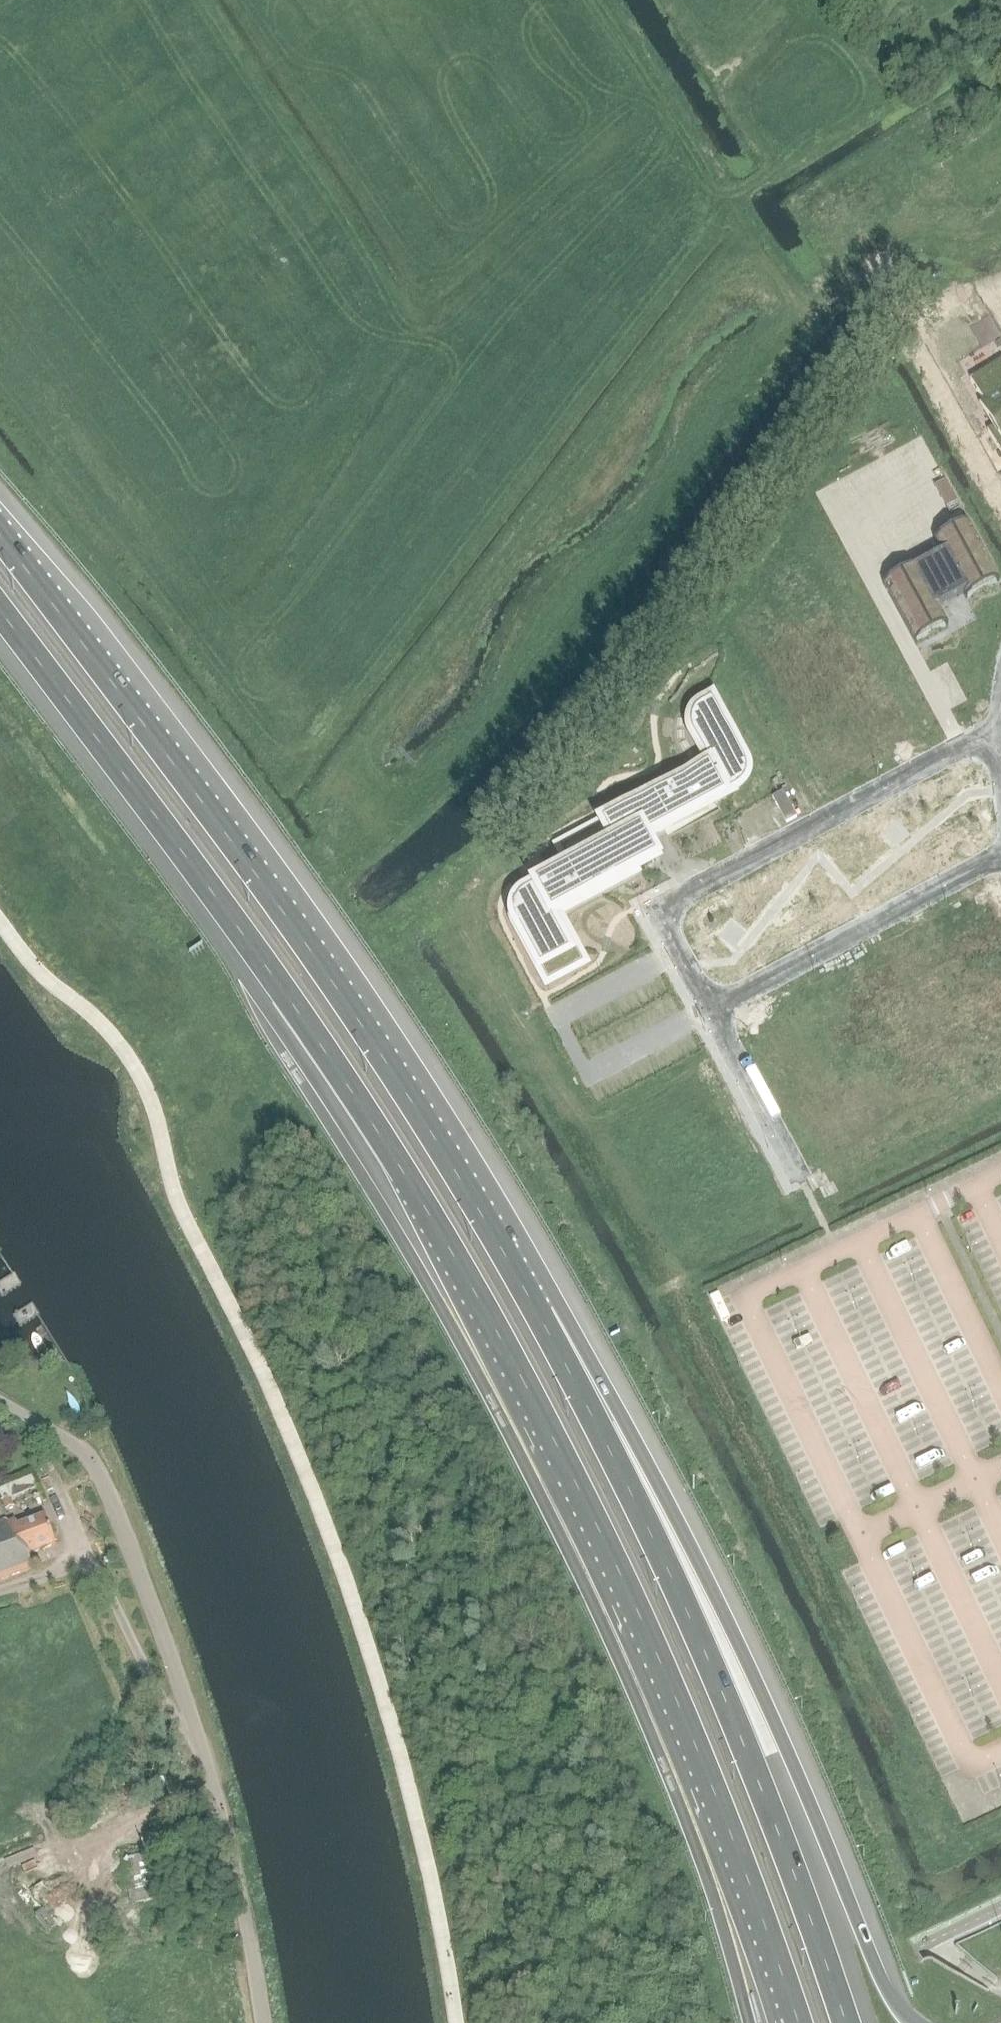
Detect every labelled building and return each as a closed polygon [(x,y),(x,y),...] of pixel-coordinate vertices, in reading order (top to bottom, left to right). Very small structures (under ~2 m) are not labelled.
[(975,387),(989,410),(984,413),(997,435),(993,438),(1000,451),(1000,371),(975,387)] [(917,567),(884,585),(916,643),(917,643),(914,638),(944,621),(947,626),(949,625),(939,608),(964,594),(967,599),(968,599),(965,593),(996,577),(998,582),(1000,581),(968,523),(935,540),(942,554),(917,568),(917,567)] [(512,913),(512,914),(512,915),(512,916),(512,917),(512,918),(513,918),(513,919),(513,920),(513,921),(514,921),(514,922),(514,923),(515,923),(515,924),(547,984),(574,969),(574,968),(583,963),(557,914),(608,886),(655,861),(644,839),(699,810),(734,791),(739,788),(742,785),(744,782),(745,779),(746,773),(746,770),(745,766),(744,762),(727,731),(711,701),(701,706),(698,708),(695,711),(693,714),(691,719),(690,723),(690,727),(691,730),(692,734),(707,762),(710,767),(560,848),(570,868),(552,878),(523,894),(521,894),(520,895),(517,899),(516,900),(515,901),(515,902),(514,903),(514,904),(513,904),(513,905),(513,906),(513,907),(512,908),(512,909),(512,910),(512,911),(512,912),(512,913)] [(19,1482),(8,1486),(13,1498),(24,1493),(19,1482)] [(15,1508),(11,1498),(3,1501),(7,1511),(15,1508)] [(6,1520),(0,1522),(0,1581),(33,1568),(29,1555),(56,1545),(44,1515),(17,1526),(14,1519),(7,1522),(6,1520)] [(123,1859),(130,1904),(161,1899),(154,1854),(123,1859)] [(658,2022),(680,2022),(676,2014),(658,2022)]
